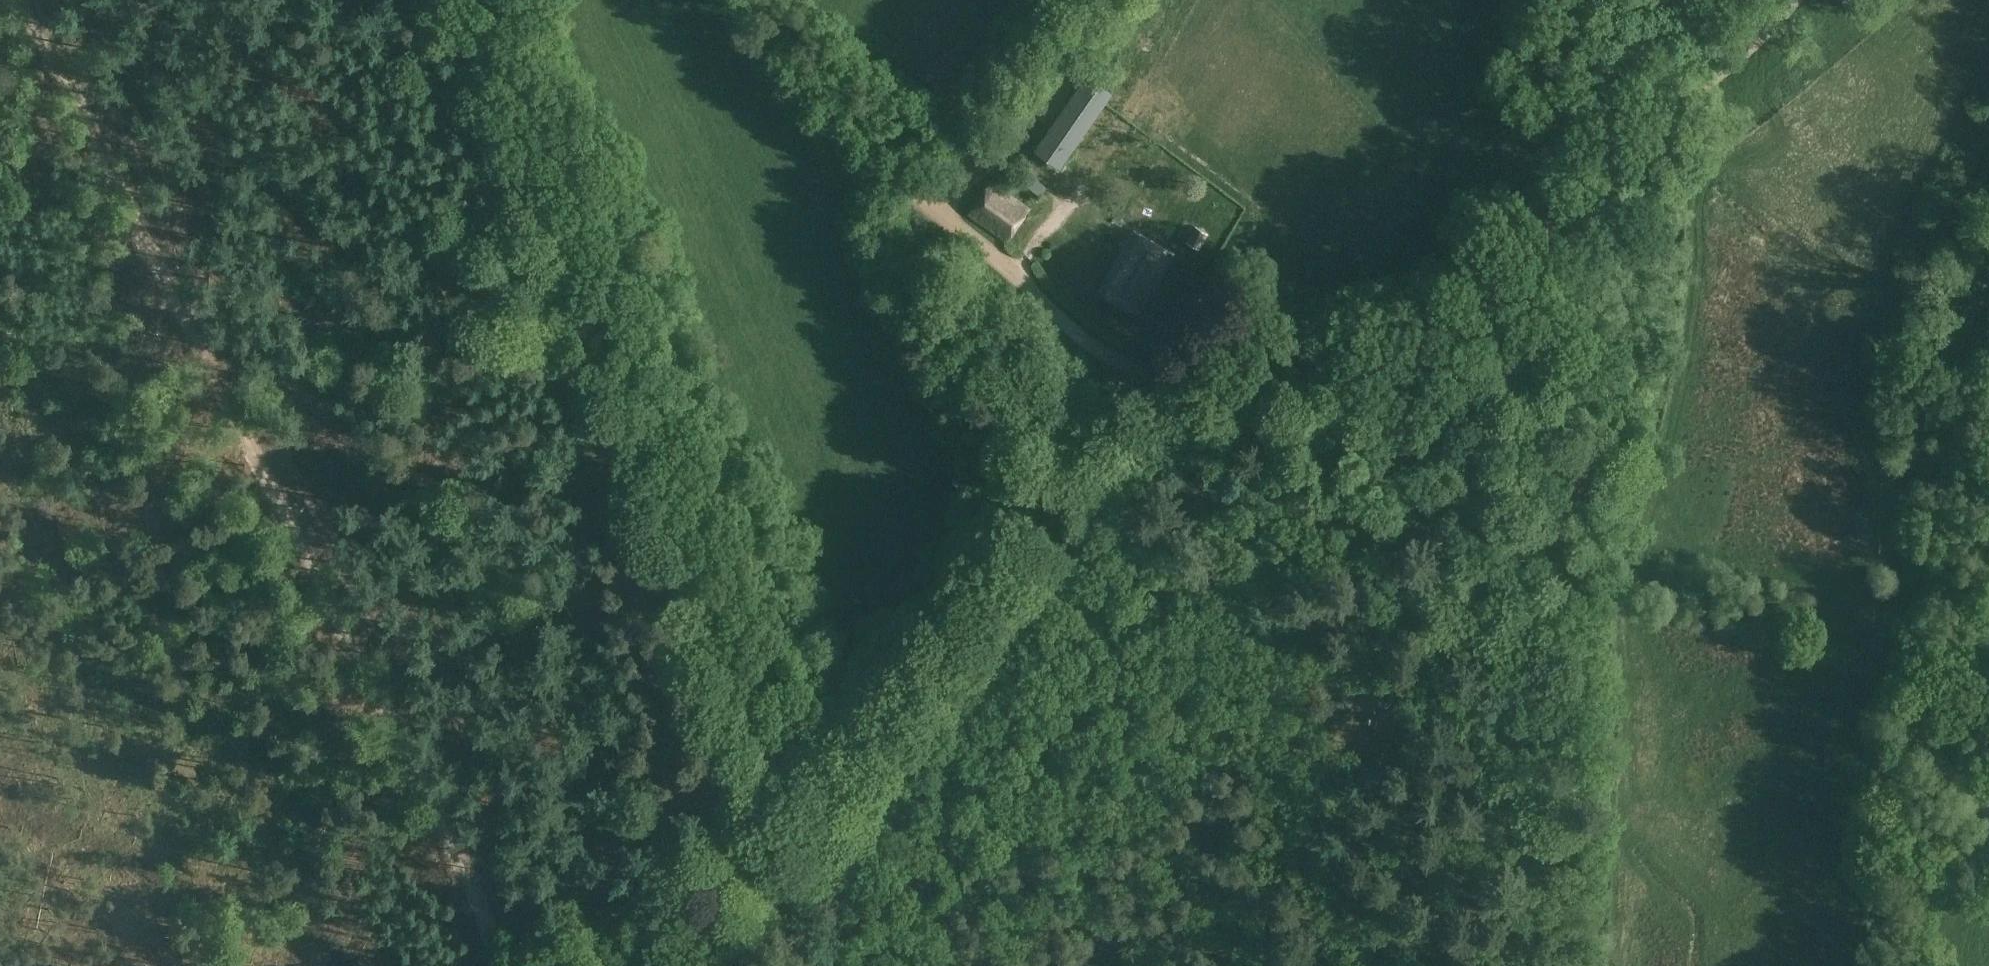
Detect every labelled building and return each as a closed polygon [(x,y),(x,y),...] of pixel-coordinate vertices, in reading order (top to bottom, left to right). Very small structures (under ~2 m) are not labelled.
[(1088,75),(1055,122),(1082,140),(1114,94),(1088,75)] [(1023,169),(1014,182),(1037,200),(1047,186),(1023,169)] [(992,179),(966,213),(1006,243),(1032,209),(992,179)] [(1197,226),(1188,243),(1199,249),(1208,232),(1197,226)] [(1133,229),(1097,289),(1138,314),(1174,253),(1133,229)]
